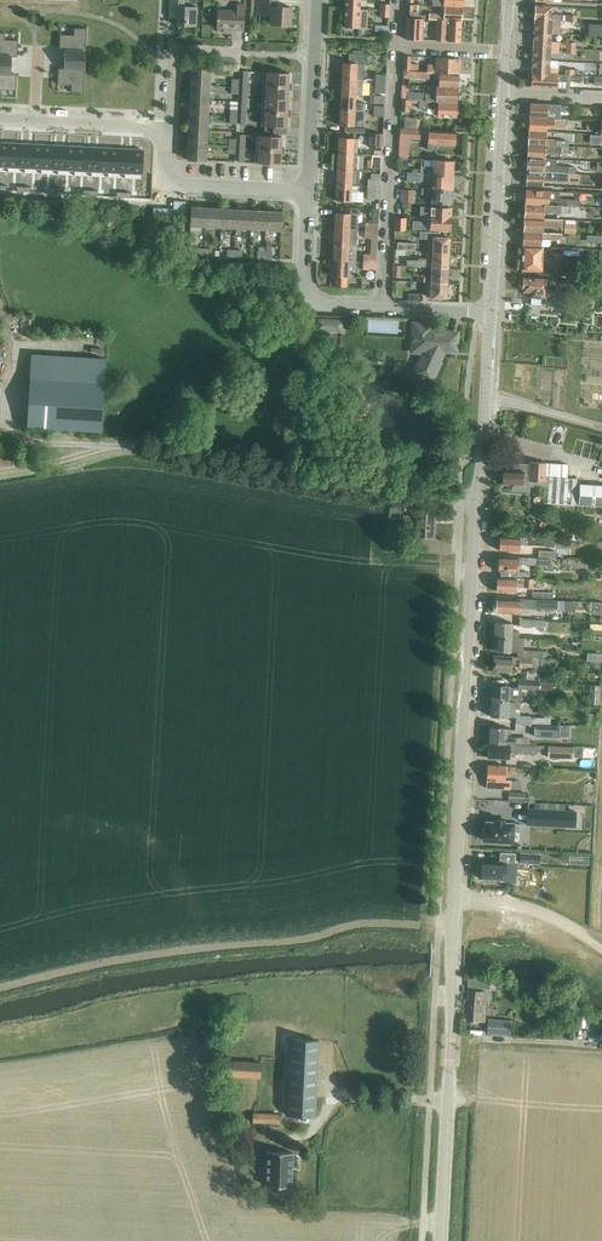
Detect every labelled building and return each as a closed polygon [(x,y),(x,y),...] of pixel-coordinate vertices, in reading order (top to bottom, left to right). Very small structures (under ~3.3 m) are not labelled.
[(176,25),(196,26),(198,6),(182,5),(182,0),(169,0),(169,17),(177,17),(176,25)] [(291,25),(292,6),(276,5),(276,0),(260,0),(259,14),(271,15),(270,24),(291,25)] [(345,9),(359,10),(360,0),(346,0),(345,9)] [(217,9),(216,28),(244,29),(245,5),(237,4),(237,11),(217,9)] [(429,19),(438,19),(461,21),(462,7),(444,6),(443,15),(429,14),(429,19)] [(536,6),(535,19),(560,21),(560,15),(552,14),(552,7),(536,6)] [(359,10),(345,9),(344,27),(358,28),(366,28),(367,10),(359,10)] [(412,18),(406,18),(404,39),(421,40),(422,18),(412,18)] [(445,38),(448,38),(448,41),(460,42),(461,21),(438,19),(437,40),(445,41),(445,38)] [(535,19),(534,33),(551,34),(559,34),(560,21),(535,19)] [(9,35),(18,35),(18,26),(9,26),(9,35)] [(59,46),(59,50),(65,50),(64,59),(74,60),(85,60),(87,28),(74,28),(74,32),(74,35),(61,34),(60,34),(59,46)] [(0,32),(0,65),(11,65),(12,56),(17,56),(18,41),(4,40),(5,33),(0,32)] [(534,33),(533,46),(558,47),(566,48),(575,48),(576,43),(551,41),(551,34),(534,33)] [(533,46),(533,60),(550,61),(550,53),(558,54),(558,47),(533,46)] [(342,63),(342,79),(363,80),(363,64),(366,64),(367,54),(349,54),(348,63),(342,63)] [(404,56),(403,70),(418,72),(418,64),(410,64),(411,56),(404,56)] [(427,72),(457,73),(458,59),(436,58),(436,65),(427,64),(427,72)] [(57,78),(57,84),(58,84),(71,84),(71,91),(70,91),(70,92),(74,92),(83,92),(85,60),(74,60),(64,59),(64,68),(58,68),(57,78)] [(533,60),(532,73),(557,74),(557,69),(549,68),(550,61),(533,60)] [(2,97),(2,96),(1,96),(2,89),(16,90),(16,74),(11,74),(11,65),(0,65),(0,97),(2,97)] [(192,69),(191,84),(210,85),(211,70),(192,69)] [(439,87),(456,88),(457,73),(427,72),(418,72),(403,70),(403,78),(439,80),(439,87)] [(268,73),(267,86),(290,88),(291,74),(268,73)] [(557,74),(532,73),(531,87),(556,88),(557,80),(580,82),(581,75),(577,75),(565,75),(557,74)] [(342,79),(341,94),(362,95),(363,80),(342,79)] [(385,81),(375,80),(375,84),(372,84),(371,93),(385,93),(385,81)] [(191,84),(191,99),(209,100),(210,85),(191,84)] [(267,86),(266,100),(289,101),(290,88),(267,86)] [(409,100),(419,100),(456,103),(456,88),(439,87),(436,87),(436,98),(433,98),(433,96),(423,95),(423,93),(408,92),(407,100),(409,100)] [(341,94),(340,110),(354,111),(362,111),(364,111),(364,104),(355,104),(355,95),(362,96),(362,95),(341,94)] [(191,99),(190,115),(208,116),(209,100),(191,99)] [(266,100),(266,113),(288,114),(289,101),(266,100)] [(408,112),(409,100),(407,100),(401,100),(401,111),(408,112)] [(456,103),(419,100),(419,108),(438,109),(438,116),(455,117),(456,103)] [(530,103),(530,117),(565,119),(565,113),(547,113),(547,104),(530,103)] [(340,110),(340,125),(348,126),(353,126),(362,126),(362,111),(354,111),(340,110)] [(288,114),(266,113),(265,126),(273,127),(273,134),(287,134),(288,114)] [(190,115),(189,129),(208,130),(208,116),(190,115)] [(530,117),(529,131),(546,131),(546,126),(564,127),(565,119),(530,117)] [(404,118),(404,129),(416,130),(416,119),(404,118)] [(189,129),(188,145),(207,146),(208,130),(189,129)] [(416,130),(404,129),(400,129),(399,135),(427,137),(426,149),(435,149),(435,145),(453,146),(454,132),(416,130)] [(529,131),(528,144),(565,146),(566,141),(546,140),(546,131),(529,131)] [(368,146),(382,147),(383,134),(369,133),(368,146)] [(260,136),(259,150),(282,151),(283,137),(260,136)] [(339,137),(338,154),(358,155),(358,138),(339,137)] [(8,167),(9,143),(0,142),(0,167),(8,167)] [(9,143),(8,167),(25,168),(26,144),(9,143)] [(26,144),(25,168),(41,169),(43,145),(33,144),(26,144)] [(528,144),(527,158),(545,158),(545,152),(568,153),(569,146),(565,146),(528,144)] [(43,145),(41,169),(58,170),(59,145),(43,145)] [(59,145),(58,170),(67,170),(75,171),(76,146),(59,145)] [(207,146),(188,145),(188,160),(206,161),(207,146)] [(76,146),(75,171),(92,172),(93,147),(76,146)] [(93,147),(92,172),(108,172),(110,148),(93,147)] [(110,148),(108,172),(125,173),(126,149),(110,148)] [(126,149),(125,173),(142,174),(143,150),(126,149)] [(282,151),(259,150),(259,164),(281,165),(282,151)] [(338,154),(337,170),(357,171),(357,170),(358,155),(338,154)] [(367,168),(381,168),(382,155),(371,155),(371,160),(368,160),(367,168)] [(409,158),(401,157),(400,168),(408,168),(409,158)] [(527,158),(527,171),(568,173),(575,174),(576,167),(569,166),(556,166),(556,159),(545,158),(527,158)] [(420,167),(420,174),(452,176),(453,161),(433,160),(433,171),(430,170),(430,168),(420,167)] [(337,170),(337,185),(351,186),(351,185),(359,186),(359,170),(357,170),(357,171),(337,170)] [(568,173),(527,171),(526,185),(543,186),(544,180),(568,181),(568,173)] [(368,178),(367,186),(380,187),(380,174),(371,173),(371,179),(368,178)] [(433,178),(432,189),(451,190),(452,176),(420,174),(407,173),(407,180),(420,181),(420,180),(430,180),(430,177),(433,178)] [(337,185),(336,201),(350,201),(357,202),(357,192),(351,191),(351,186),(337,185)] [(380,187),(367,186),(367,198),(379,199),(380,187)] [(432,189),(421,188),(421,194),(432,195),(431,203),(451,204),(451,190),(432,189)] [(401,189),(400,201),(413,202),(414,189),(401,189)] [(525,190),(525,204),(567,206),(571,206),(579,207),(579,200),(558,199),(559,192),(549,191),(525,190)] [(525,204),(524,217),(543,219),(543,213),(566,214),(571,214),(571,206),(567,206),(525,204)] [(420,206),(420,215),(426,215),(430,216),(430,217),(429,229),(449,230),(450,208),(427,207),(420,206)] [(191,226),(206,227),(207,208),(192,207),(191,226)] [(206,227),(221,227),(223,209),(207,208),(206,227)] [(221,227),(236,228),(237,210),(223,209),(221,227)] [(236,228),(252,229),(253,211),(237,210),(236,228)] [(252,229),(266,230),(267,212),(253,211),(252,229)] [(267,212),(266,230),(282,231),(283,213),(267,212)] [(335,213),(334,229),(357,230),(357,222),(349,222),(350,214),(335,213)] [(524,217),(523,231),(542,233),(542,226),(562,228),(563,219),(543,219),(524,217)] [(405,219),(395,218),(395,231),(405,231),(405,219)] [(365,223),(364,230),(377,231),(378,223),(365,223)] [(334,229),(334,245),(356,246),(357,230),(334,229)] [(371,239),(370,246),(376,247),(377,239),(377,231),(364,230),(364,238),(371,239)] [(523,231),(523,245),(541,247),(542,238),(542,233),(523,231)] [(428,239),(428,245),(427,252),(448,253),(449,238),(439,237),(439,233),(419,232),(419,239),(428,239)] [(265,251),(265,259),(272,259),(273,252),(272,252),(272,242),(266,241),(266,251),(265,251)] [(334,245),(333,261),(356,262),(356,246),(334,245)] [(541,247),(523,245),(521,270),(540,271),(541,259),(544,259),(544,252),(541,252),(541,247)] [(363,255),(363,262),(376,263),(376,255),(376,247),(370,246),(370,255),(363,255)] [(550,247),(550,254),(555,254),(555,260),(562,260),(563,247),(550,247)] [(235,250),(235,257),(249,258),(250,250),(235,250)] [(448,253),(427,252),(427,258),(419,258),(418,261),(406,260),(406,267),(427,268),(431,267),(447,268),(448,253)] [(356,262),(333,261),(332,277),(335,277),(334,287),(346,287),(347,272),(355,273),(356,262)] [(376,263),(363,262),(363,270),(375,270),(376,263)] [(431,267),(431,282),(446,283),(447,268),(431,267)] [(530,305),(540,305),(540,298),(546,298),(546,297),(558,298),(558,290),(546,289),(547,279),(523,278),(523,280),(521,281),(520,285),(523,286),(523,288),(523,292),(531,292),(530,305)] [(446,283),(431,282),(430,297),(446,298),(446,283)] [(318,319),(317,326),(322,326),(322,329),(342,330),(342,320),(318,319)] [(455,352),(456,333),(430,332),(430,325),(413,324),(412,342),(424,343),(424,353),(423,353),(413,374),(429,382),(432,376),(433,377),(439,364),(438,363),(441,358),(439,357),(439,351),(455,352)] [(329,339),(349,347),(351,341),(332,332),(329,339)] [(27,427),(74,430),(100,431),(105,358),(31,354),(27,427)] [(565,429),(567,419),(552,416),(550,426),(565,429)] [(530,481),(533,481),(533,487),(544,487),(543,502),(575,504),(576,478),(566,478),(567,465),(546,463),(530,462),(530,464),(513,463),(513,470),(503,470),(502,484),(512,485),(512,490),(529,491),(530,481)] [(578,503),(601,505),(601,486),(580,484),(578,503)] [(389,526),(400,526),(401,507),(390,506),(389,526)] [(414,535),(433,536),(435,509),(415,508),(414,535)] [(443,517),(451,519),(452,511),(444,509),(443,517)] [(551,538),(532,537),(500,536),(499,550),(519,551),(519,544),(550,546),(551,538)] [(538,558),(555,559),(556,551),(539,551),(538,558)] [(501,571),(500,577),(529,578),(529,572),(518,572),(518,564),(537,565),(537,558),(498,556),(498,571),(501,571)] [(532,587),(533,578),(529,578),(500,577),(497,577),(497,591),(515,592),(516,584),(523,584),(523,587),(532,587)] [(532,592),(531,599),(546,600),(553,600),(553,593),(532,592)] [(546,600),(531,599),(524,599),(515,599),(496,598),(496,612),(520,614),(520,609),(545,610),(546,600)] [(519,626),(543,627),(544,620),(519,619),(519,626)] [(495,622),(494,636),(518,638),(518,631),(512,631),(512,623),(495,622)] [(494,636),(494,651),(510,652),(518,652),(518,650),(522,650),(523,638),(518,638),(494,636)] [(518,652),(517,657),(541,658),(542,651),(522,650),(518,650),(518,652)] [(541,658),(517,657),(493,656),(493,670),(511,671),(512,663),(519,664),(519,667),(532,668),(532,670),(551,671),(551,664),(557,664),(558,659),(541,658)] [(575,678),(575,688),(585,688),(585,678),(575,678)] [(540,682),(540,681),(518,680),(518,688),(544,689),(544,682),(540,682)] [(492,685),(491,700),(520,702),(521,695),(508,694),(509,685),(492,685)] [(520,702),(491,700),(490,716),(513,717),(514,710),(520,710),(520,702)] [(516,716),(516,723),(550,725),(550,718),(532,718),(532,717),(516,716)] [(534,724),(534,736),(559,737),(559,736),(559,725),(550,725),(534,724)] [(570,737),(571,725),(559,725),(559,736),(570,737)] [(507,728),(490,727),(489,743),(517,744),(518,737),(511,737),(511,729),(507,729),(507,728)] [(588,732),(587,742),(601,742),(601,732),(588,732)] [(489,743),(488,758),(509,759),(509,752),(527,753),(536,753),(536,745),(527,745),(517,744),(489,743)] [(548,747),(548,758),(573,759),(573,748),(548,747)] [(488,788),(521,790),(521,782),(505,781),(506,766),(489,766),(489,765),(487,765),(486,788),(488,788)] [(508,802),(526,803),(526,793),(509,792),(508,802)] [(575,811),(528,809),(527,825),(565,827),(565,826),(574,827),(575,818),(575,811)] [(503,823),(503,821),(495,820),(495,822),(486,822),(486,830),(483,829),(483,840),(512,842),(512,832),(520,832),(520,824),(503,823)] [(482,861),(481,879),(491,880),(504,880),(504,882),(514,883),(515,863),(515,854),(507,853),(501,853),(500,862),(482,861)] [(539,864),(540,854),(520,853),(520,863),(539,864)] [(468,980),(467,980),(467,987),(489,989),(490,980),(468,978),(468,979),(468,980)] [(467,1020),(484,1021),(486,992),(468,991),(467,1020)] [(577,1012),(575,1027),(586,1028),(587,1013),(577,1012)] [(488,1019),(487,1034),(510,1035),(511,1020),(488,1019)] [(291,1040),(287,1114),(315,1116),(319,1041),(291,1040)] [(261,1062),(226,1059),(225,1076),(260,1078),(261,1062)] [(253,1123),(279,1124),(280,1114),(253,1112),(253,1123)] [(293,1153),(267,1152),(266,1168),(266,1181),(265,1185),(270,1186),(270,1191),(281,1192),(281,1186),(291,1186),(293,1153)]
